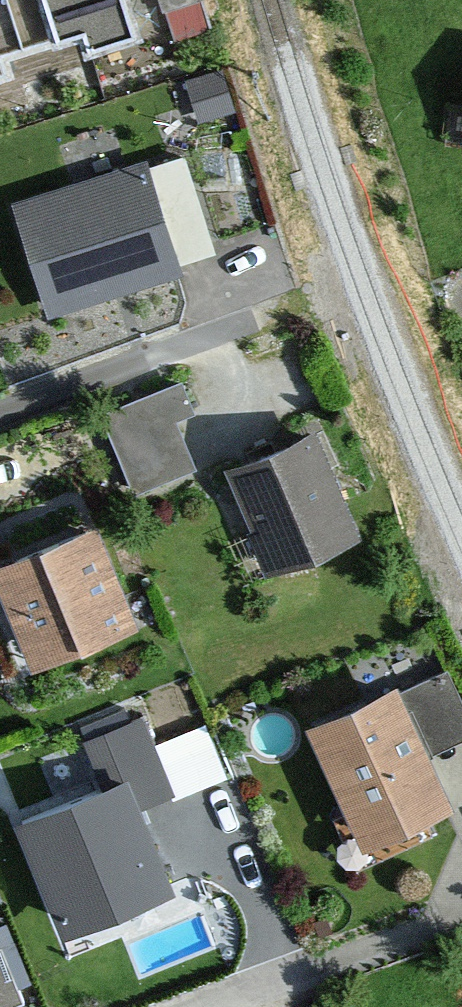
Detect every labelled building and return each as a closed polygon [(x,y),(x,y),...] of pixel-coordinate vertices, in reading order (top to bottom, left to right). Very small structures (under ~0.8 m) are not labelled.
[(85,14),(91,31),(134,17),(128,0),(0,0),(0,41),(85,14)] [(147,166),(12,211),(49,321),(184,276),(147,166)] [(182,389),(101,420),(131,497),(195,472),(176,423),(193,416),(182,389)] [(323,436),(230,474),(272,580),(366,543),(323,436)] [(0,569),(0,580),(39,675),(146,632),(104,528),(0,569)] [(403,686),(315,726),(371,848),(459,808),(403,686)] [(211,714),(146,736),(165,793),(231,771),(211,714)] [(127,764),(16,810),(62,925),(174,881),(127,764)]
